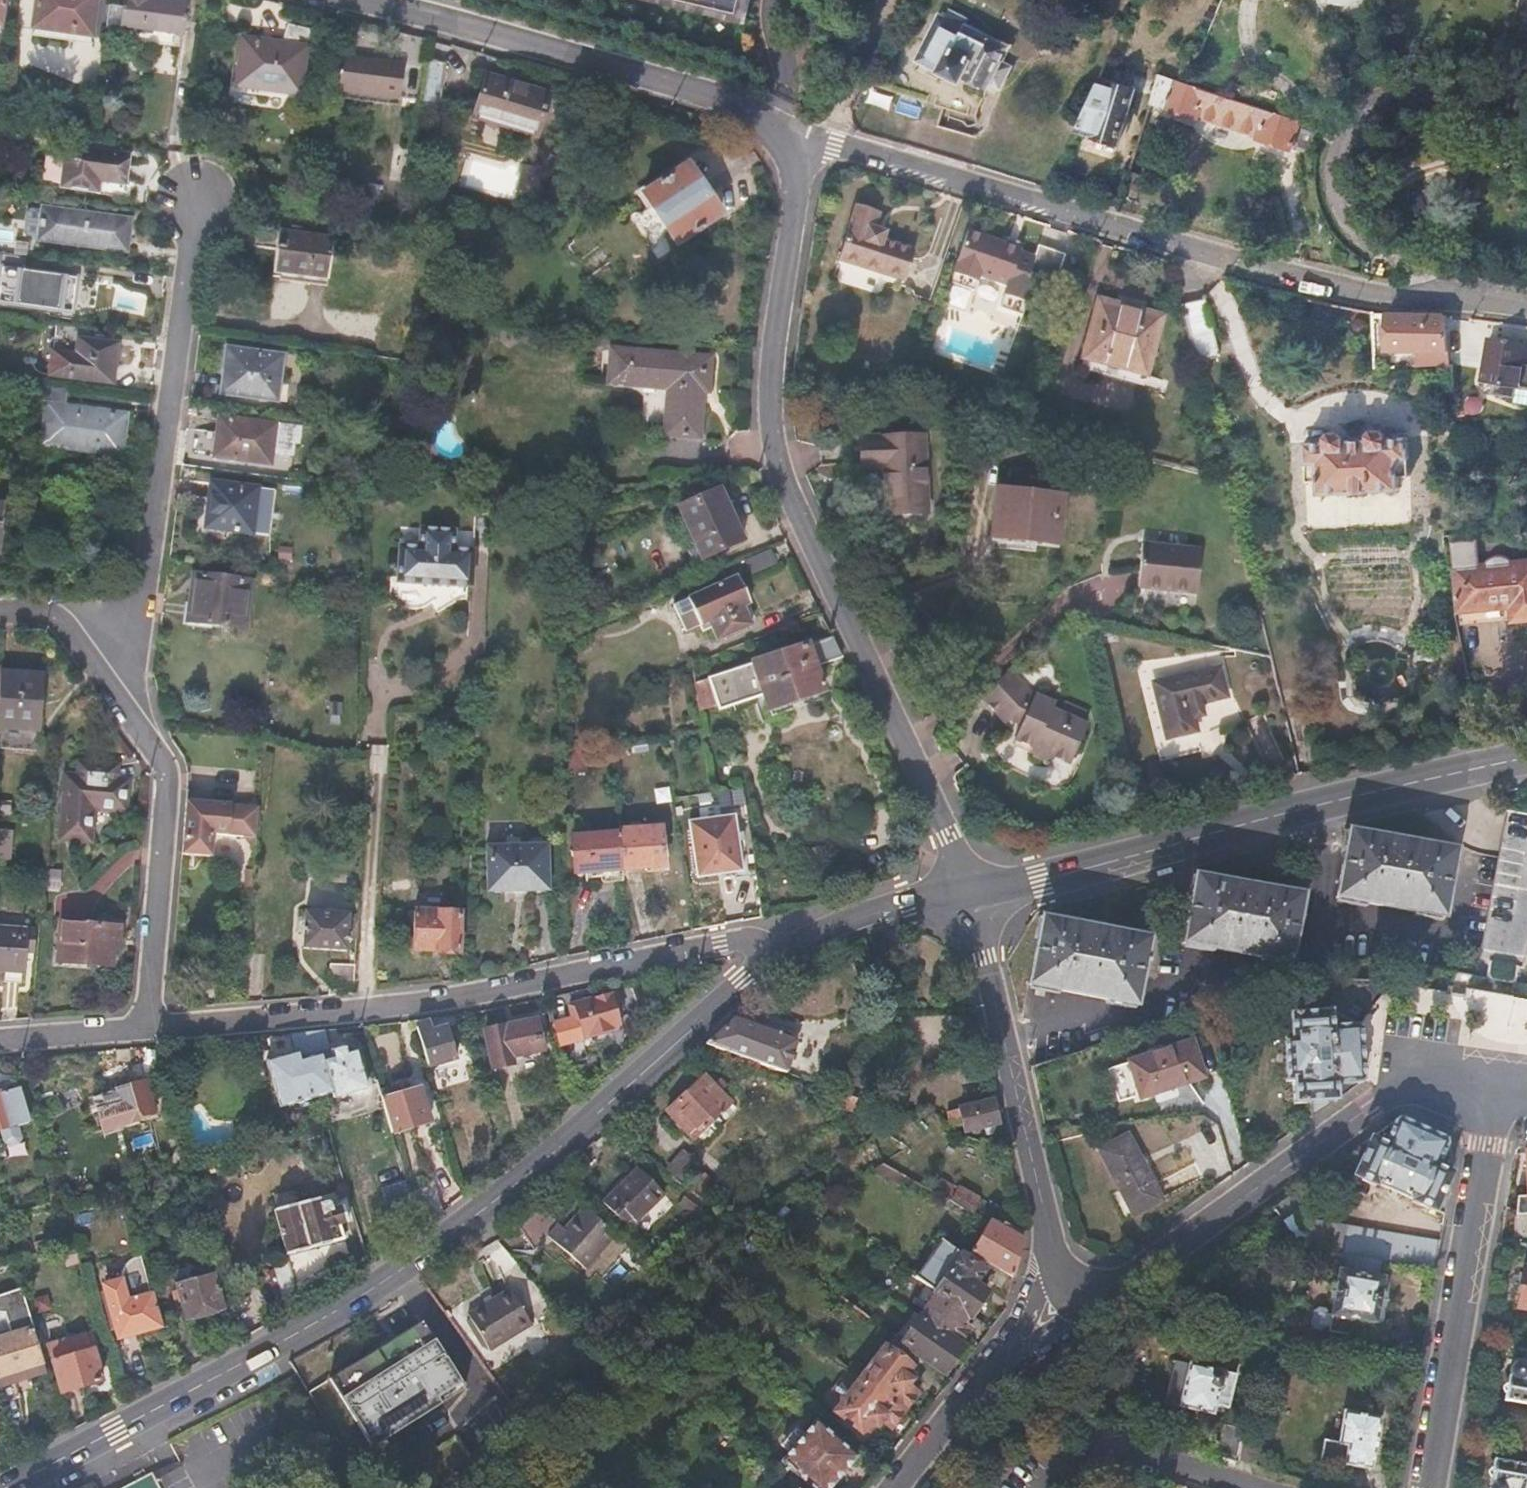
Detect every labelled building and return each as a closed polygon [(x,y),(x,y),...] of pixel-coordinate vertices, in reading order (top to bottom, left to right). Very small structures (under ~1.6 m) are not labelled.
[(31,28),(91,36),(96,0),(34,0),(31,28)] [(185,3),(163,0),(125,0),(122,24),(182,32),(183,20),(200,22),(203,0),(185,0),(185,3)] [(740,12),(743,0),(691,0),(740,12)] [(958,78),(960,73),(984,85),(987,79),(999,85),(1007,65),(997,60),(1004,45),(963,25),(967,19),(947,9),(941,19),(939,17),(926,40),(948,51),(940,69),(958,78)] [(243,37),(236,86),(300,94),(306,46),(318,48),(320,30),(288,24),(282,42),(243,37)] [(343,57),(339,90),(398,98),(403,65),(343,57)] [(443,62),(426,59),(418,104),(438,107),(443,62)] [(1291,147),(1300,120),(1185,82),(1157,73),(1148,100),(1196,116),(1196,114),(1256,134),(1258,136),(1291,147)] [(537,135),(550,92),(486,74),(475,109),(517,123),(515,128),(537,135)] [(1097,78),(1074,131),(1092,136),(1094,134),(1115,140),(1131,89),(1097,78)] [(868,91),(865,104),(888,108),(891,95),(868,91)] [(64,147),(58,187),(96,192),(97,183),(122,185),(126,156),(64,147)] [(669,234),(665,238),(673,249),(677,246),(678,248),(720,217),(684,167),(642,198),(651,210),(669,234)] [(907,245),(874,233),(879,218),(867,214),(869,205),(848,199),(830,253),(896,276),(907,245)] [(128,222),(42,210),(38,243),(124,254),(128,222)] [(652,247),(665,238),(669,234),(651,210),(633,223),(652,247)] [(329,276),(334,236),(322,235),(323,229),(291,226),(290,231),(277,230),(275,249),(272,271),(312,275),(329,276)] [(1019,316),(1033,276),(1053,283),(1062,254),(1036,245),(1032,257),(1017,252),(1018,249),(965,231),(953,267),(947,284),(971,292),(977,275),(1005,285),(997,308),(1019,316)] [(1,269),(0,275),(0,303),(71,313),(76,278),(1,269)] [(1098,299),(1083,357),(1146,373),(1161,315),(1142,310),(1140,312),(1117,307),(1118,304),(1098,299)] [(1410,313),(1385,312),(1388,348),(1451,351),(1445,315),(1410,313)] [(1523,362),(1525,342),(1483,337),(1477,379),(1488,380),(1488,391),(1515,395),(1516,385),(1526,386),(1526,363),(1523,362)] [(52,352),(48,375),(111,383),(116,347),(78,341),(77,356),(52,352)] [(227,349),(221,394),(301,405),(303,389),(278,385),(282,356),(227,349)] [(708,358),(610,349),(607,384),(664,389),(672,389),(668,435),(697,438),(700,392),(705,392),(708,358)] [(28,384),(26,395),(68,400),(70,390),(28,384)] [(672,389),(664,389),(660,434),(668,435),(672,389)] [(48,405),(42,447),(119,457),(126,416),(48,405)] [(218,419),(213,459),(269,465),(274,426),(218,419)] [(1324,438),(1304,441),(1306,479),(1318,478),(1319,491),(1399,487),(1398,475),(1410,475),(1408,435),(1387,436),(1385,433),(1382,428),(1373,428),(1369,433),(1369,437),(1343,438),(1342,434),(1338,429),(1330,429),(1325,433),(1324,438)] [(880,466),(884,515),(930,510),(922,431),(856,437),(860,468),(880,466)] [(210,484),(203,530),(252,535),(258,490),(210,484)] [(683,517),(701,558),(742,540),(720,487),(678,507),(683,517)] [(1056,496),(999,490),(993,536),(1050,542),(1056,496)] [(692,562),(701,558),(683,517),(674,522),(692,562)] [(398,544),(397,582),(470,585),(472,548),(453,547),(453,528),(419,527),(418,545),(398,544)] [(1495,618),(1496,619),(1526,617),(1526,561),(1481,565),(1479,538),(1465,540),(1466,542),(1471,608),(1494,605),(1495,618)] [(1452,542),(1460,609),(1471,608),(1466,542),(1465,540),(1452,542)] [(771,544),(744,557),(751,571),(778,557),(771,544)] [(1196,598),(1200,554),(1143,548),(1137,591),(1196,598)] [(192,573),(185,621),(244,631),(251,582),(192,573)] [(738,574),(686,597),(701,631),(710,627),(716,639),(752,624),(743,605),(751,602),(738,574)] [(1471,608),(1472,621),(1495,618),(1494,605),(1471,608)] [(1461,622),(1472,621),(1471,608),(1460,609),(1461,622)] [(842,654),(833,635),(705,679),(716,710),(762,694),(766,709),(820,689),(811,665),(842,654)] [(1216,666),(1152,681),(1165,737),(1194,729),(1191,716),(1200,713),(1196,701),(1223,695),(1216,666)] [(35,750),(42,675),(0,673),(0,748),(35,750)] [(1004,675),(978,700),(1003,724),(1016,709),(1023,713),(1013,739),(1028,743),(1033,753),(1042,756),(1052,753),(1068,759),(1080,725),(1045,711),(1048,705),(1025,696),(1004,675)] [(479,701),(480,684),(468,684),(467,700),(479,701)] [(95,843),(97,810),(128,810),(130,779),(118,778),(120,764),(81,763),(81,777),(67,776),(63,841),(95,843)] [(259,803),(185,798),(180,853),(211,855),(213,831),(244,834),(242,866),(255,867),(259,803)] [(731,812),(686,820),(697,873),(742,865),(731,812)] [(10,858),(11,826),(0,825),(0,857),(10,858)] [(658,826),(616,831),(616,833),(620,868),(662,864),(658,826)] [(1336,896),(1444,915),(1455,847),(1348,829),(1336,896)] [(620,868),(616,833),(570,837),(574,874),(585,873),(586,878),(621,875),(620,868)] [(549,893),(549,886),(547,848),(487,850),(488,895),(549,893)] [(1291,960),(1302,892),(1195,874),(1183,942),(1291,960)] [(456,903),(467,904),(468,886),(457,885),(456,903)] [(414,911),(413,950),(437,951),(438,954),(459,955),(460,913),(414,911)] [(357,938),(358,916),(307,912),(303,946),(347,951),(348,938),(357,938)] [(1135,1003),(1148,935),(1041,916),(1028,983),(1135,1003)] [(60,921),(58,962),(111,965),(114,925),(60,921)] [(5,971),(4,982),(21,984),(21,973),(24,973),(25,953),(33,953),(34,934),(0,931),(0,971),(5,971)] [(708,962),(712,976),(723,965),(724,959),(708,962)] [(331,965),(328,995),(354,993),(356,966),(331,965)] [(1487,976),(1460,975),(1458,1037),(1526,1039),(1526,996),(1487,995),(1487,976)] [(1310,1101),(1311,1117),(1364,1078),(1361,1024),(1379,997),(1387,987),(1387,983),(1377,977),(1336,979),(1330,1011),(1286,1012),(1288,1035),(1281,1035),(1283,1079),(1292,1078),(1293,1102),(1310,1101)] [(572,1021),(551,1027),(562,1051),(586,1045),(583,1037),(619,1026),(610,994),(568,1005),(572,1021)] [(795,1038),(734,1017),(705,1044),(784,1071),(795,1038)] [(542,1050),(535,1020),(484,1029),(492,1068),(512,1064),(511,1056),(542,1050)] [(416,1026),(428,1066),(456,1058),(447,1027),(429,1032),(426,1023),(416,1026)] [(324,1029),(292,1033),(296,1052),(266,1062),(281,1109),(333,1092),(323,1060),(333,1057),(331,1048),(324,1029)] [(1195,1039),(1133,1063),(1146,1099),(1210,1073),(1195,1039)] [(333,1092),(334,1098),(367,1088),(356,1048),(346,1052),(343,1044),(331,1048),(333,1057),(323,1060),(333,1092)] [(706,1074),(667,1110),(694,1137),(731,1102),(706,1074)] [(113,1107),(119,1128),(154,1116),(144,1081),(116,1089),(120,1104),(113,1107)] [(380,1090),(392,1131),(426,1122),(417,1088),(401,1092),(399,1084),(380,1090)] [(27,1121),(23,1105),(9,1107),(5,1091),(0,1093),(0,1129),(27,1121)] [(870,1104),(872,1102),(840,1091),(836,1105),(861,1110),(870,1104)] [(1001,1132),(993,1100),(959,1107),(964,1130),(985,1125),(986,1133),(1001,1132)] [(1415,1199),(1445,1212),(1452,1174),(1447,1138),(1398,1117),(1332,1164),(1375,1182),(1379,1182),(1413,1196),(1415,1199)] [(1217,1127),(1194,1132),(1204,1175),(1227,1170),(1217,1127)] [(1164,1204),(1131,1142),(1102,1158),(1136,1219),(1164,1204)] [(682,1179),(697,1163),(680,1148),(665,1165),(682,1179)] [(632,1229),(667,1193),(639,1166),(605,1202),(632,1229)] [(957,1197),(975,1208),(982,1196),(960,1183),(959,1186),(941,1176),(936,1187),(957,1197)] [(414,1186),(423,1215),(442,1209),(433,1180),(414,1186)] [(718,1206),(691,1187),(680,1202),(702,1219),(717,1207),(718,1206)] [(1513,1194),(1514,1212),(1526,1211),(1526,1192),(1513,1194)] [(353,1236),(344,1205),(333,1208),(330,1200),(321,1203),(319,1197),(275,1210),(288,1254),(353,1236)] [(617,1235),(586,1207),(566,1228),(561,1223),(549,1235),(587,1268),(617,1235)] [(972,1249),(1012,1275),(1016,1261),(1024,1229),(1006,1219),(1002,1225),(991,1218),(972,1249)] [(1385,1260),(1436,1267),(1440,1240),(1310,1221),(1305,1248),(1327,1252),(1343,1254),(1385,1260)] [(938,1291),(970,1313),(986,1291),(975,1282),(984,1266),(942,1237),(916,1276),(938,1291)] [(1343,1254),(1327,1252),(1325,1267),(1336,1268),(1340,1269),(1343,1254)] [(1382,1278),(1385,1260),(1343,1254),(1340,1269),(1336,1268),(1327,1328),(1359,1335),(1362,1318),(1375,1320),(1375,1318),(1382,1278)] [(124,1269),(122,1280),(105,1285),(119,1336),(160,1326),(141,1256),(132,1261),(124,1269)] [(10,1258),(3,1260),(6,1270),(13,1268),(10,1258)] [(224,1309),(215,1275),(178,1284),(187,1318),(224,1309)] [(1389,1279),(1382,1278),(1375,1318),(1384,1320),(1389,1279)] [(515,1287),(471,1309),(493,1347),(536,1324),(515,1287)] [(31,1330),(34,1329),(22,1291),(1,1298),(0,1299),(0,1315),(6,1315),(8,1324),(0,1326),(0,1375),(12,1371),(41,1362),(31,1330)] [(962,1323),(970,1313),(938,1291),(920,1316),(926,1319),(958,1344),(969,1328),(962,1323)] [(903,1340),(920,1316),(913,1311),(896,1334),(903,1340)] [(945,1371),(961,1347),(958,1344),(926,1319),(920,1316),(903,1340),(918,1350),(945,1371)] [(447,1370),(418,1321),(325,1380),(355,1427),(447,1370)] [(93,1349),(99,1368),(103,1365),(93,1333),(84,1336),(89,1350),(93,1349)] [(864,1377),(904,1408),(917,1391),(908,1384),(911,1380),(902,1372),(918,1350),(903,1340),(896,1334),(864,1377)] [(102,1380),(99,1368),(93,1349),(89,1350),(84,1336),(48,1346),(63,1392),(102,1380)] [(1273,1353),(1273,1343),(1257,1342),(1255,1353),(1273,1353)] [(1213,1412),(1216,1404),(1228,1407),(1235,1375),(1176,1361),(1166,1400),(1213,1412)] [(1526,1402),(1526,1365),(1523,1365),(1520,1362),(1517,1361),(1514,1362),(1511,1364),(1510,1366),(1510,1369),(1511,1371),(1511,1374),(1509,1374),(1505,1399),(1526,1402)] [(891,1425),(904,1408),(864,1377),(840,1410),(859,1425),(866,1417),(878,1423),(882,1418),(891,1425)] [(1378,1417),(1344,1411),(1331,1487),(1365,1487),(1378,1417)] [(815,1420),(781,1460),(814,1487),(829,1487),(857,1455),(815,1420)] [(1223,1424),(1218,1455),(1238,1461),(1243,1428),(1223,1424)] [(1243,1428),(1238,1461),(1255,1466),(1260,1431),(1243,1428)] [(1495,1460),(1491,1483),(1493,1483),(1492,1486),(1491,1487),(1490,1487),(1526,1487),(1526,1465),(1495,1460)] [(154,1475),(128,1487),(160,1487),(154,1475)]
